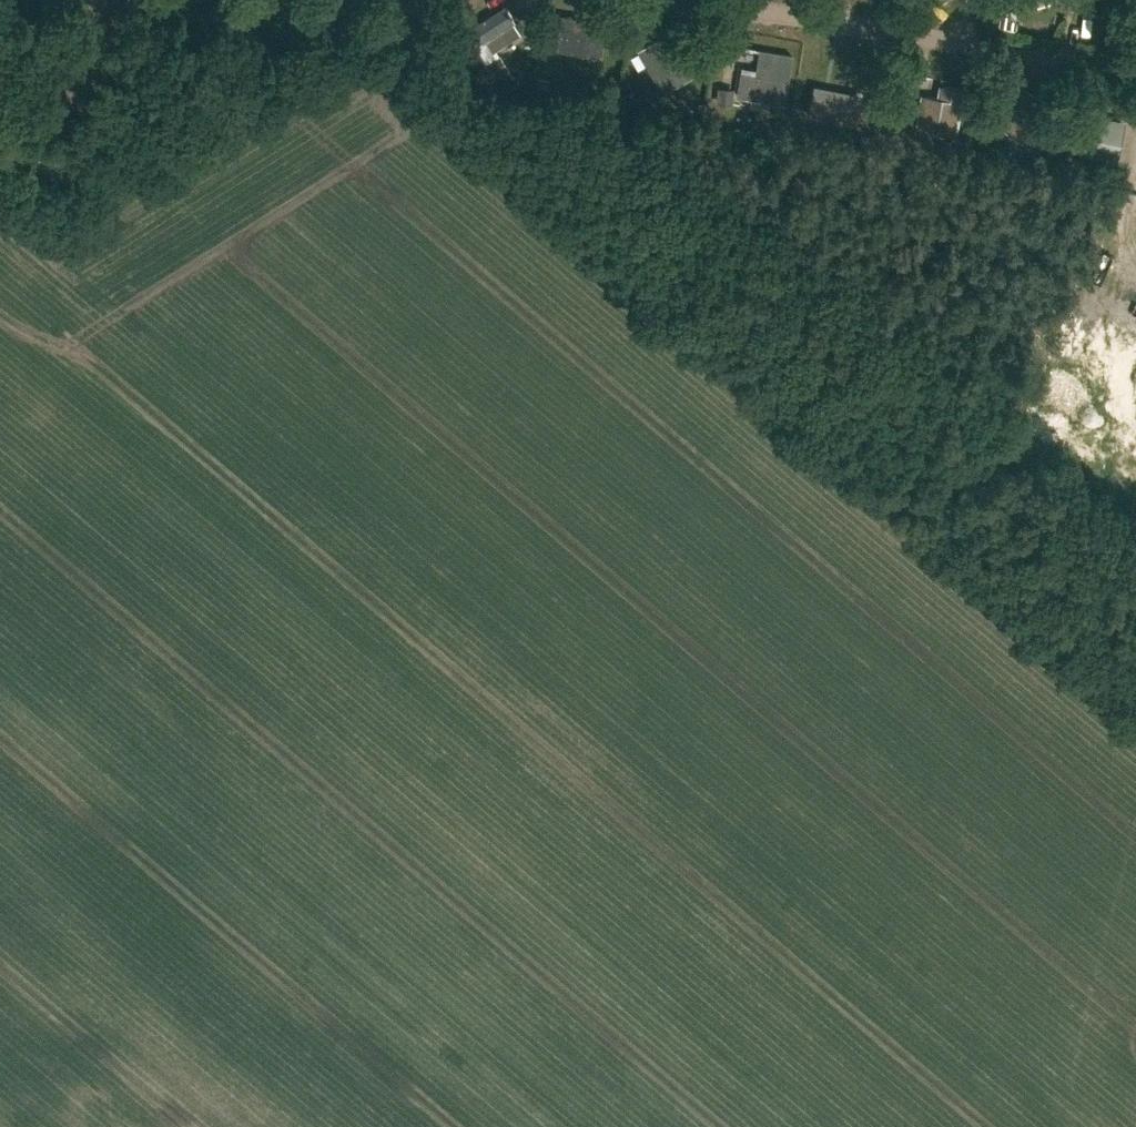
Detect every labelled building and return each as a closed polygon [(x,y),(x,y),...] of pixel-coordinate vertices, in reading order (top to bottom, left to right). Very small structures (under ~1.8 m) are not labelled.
[(495,57),(484,39),(513,21),(503,7),(459,35),(468,49),(480,67),(495,57)] [(557,49),(601,56),(603,42),(606,23),(563,16),(557,49)] [(638,49),(663,92),(693,74),(685,60),(670,70),(653,41),(638,49)] [(774,54),(759,52),(755,80),(742,78),(740,95),(784,100),(791,57),(774,54)] [(841,75),(836,110),(879,117),(885,82),(841,75)] [(918,129),(953,135),(961,89),(942,86),(940,99),(924,96),(918,129)] [(992,119),(1032,145),(1051,115),(1022,97),(1013,111),(1002,104),(992,119)] [(1077,138),(1099,142),(1098,152),(1114,155),(1120,122),(1081,114),(1077,138)] [(1090,356),(1132,378),(1135,369),(1135,339),(1107,324),(1090,356)] [(1087,422),(1100,390),(1057,372),(1044,404),(1087,422)]
